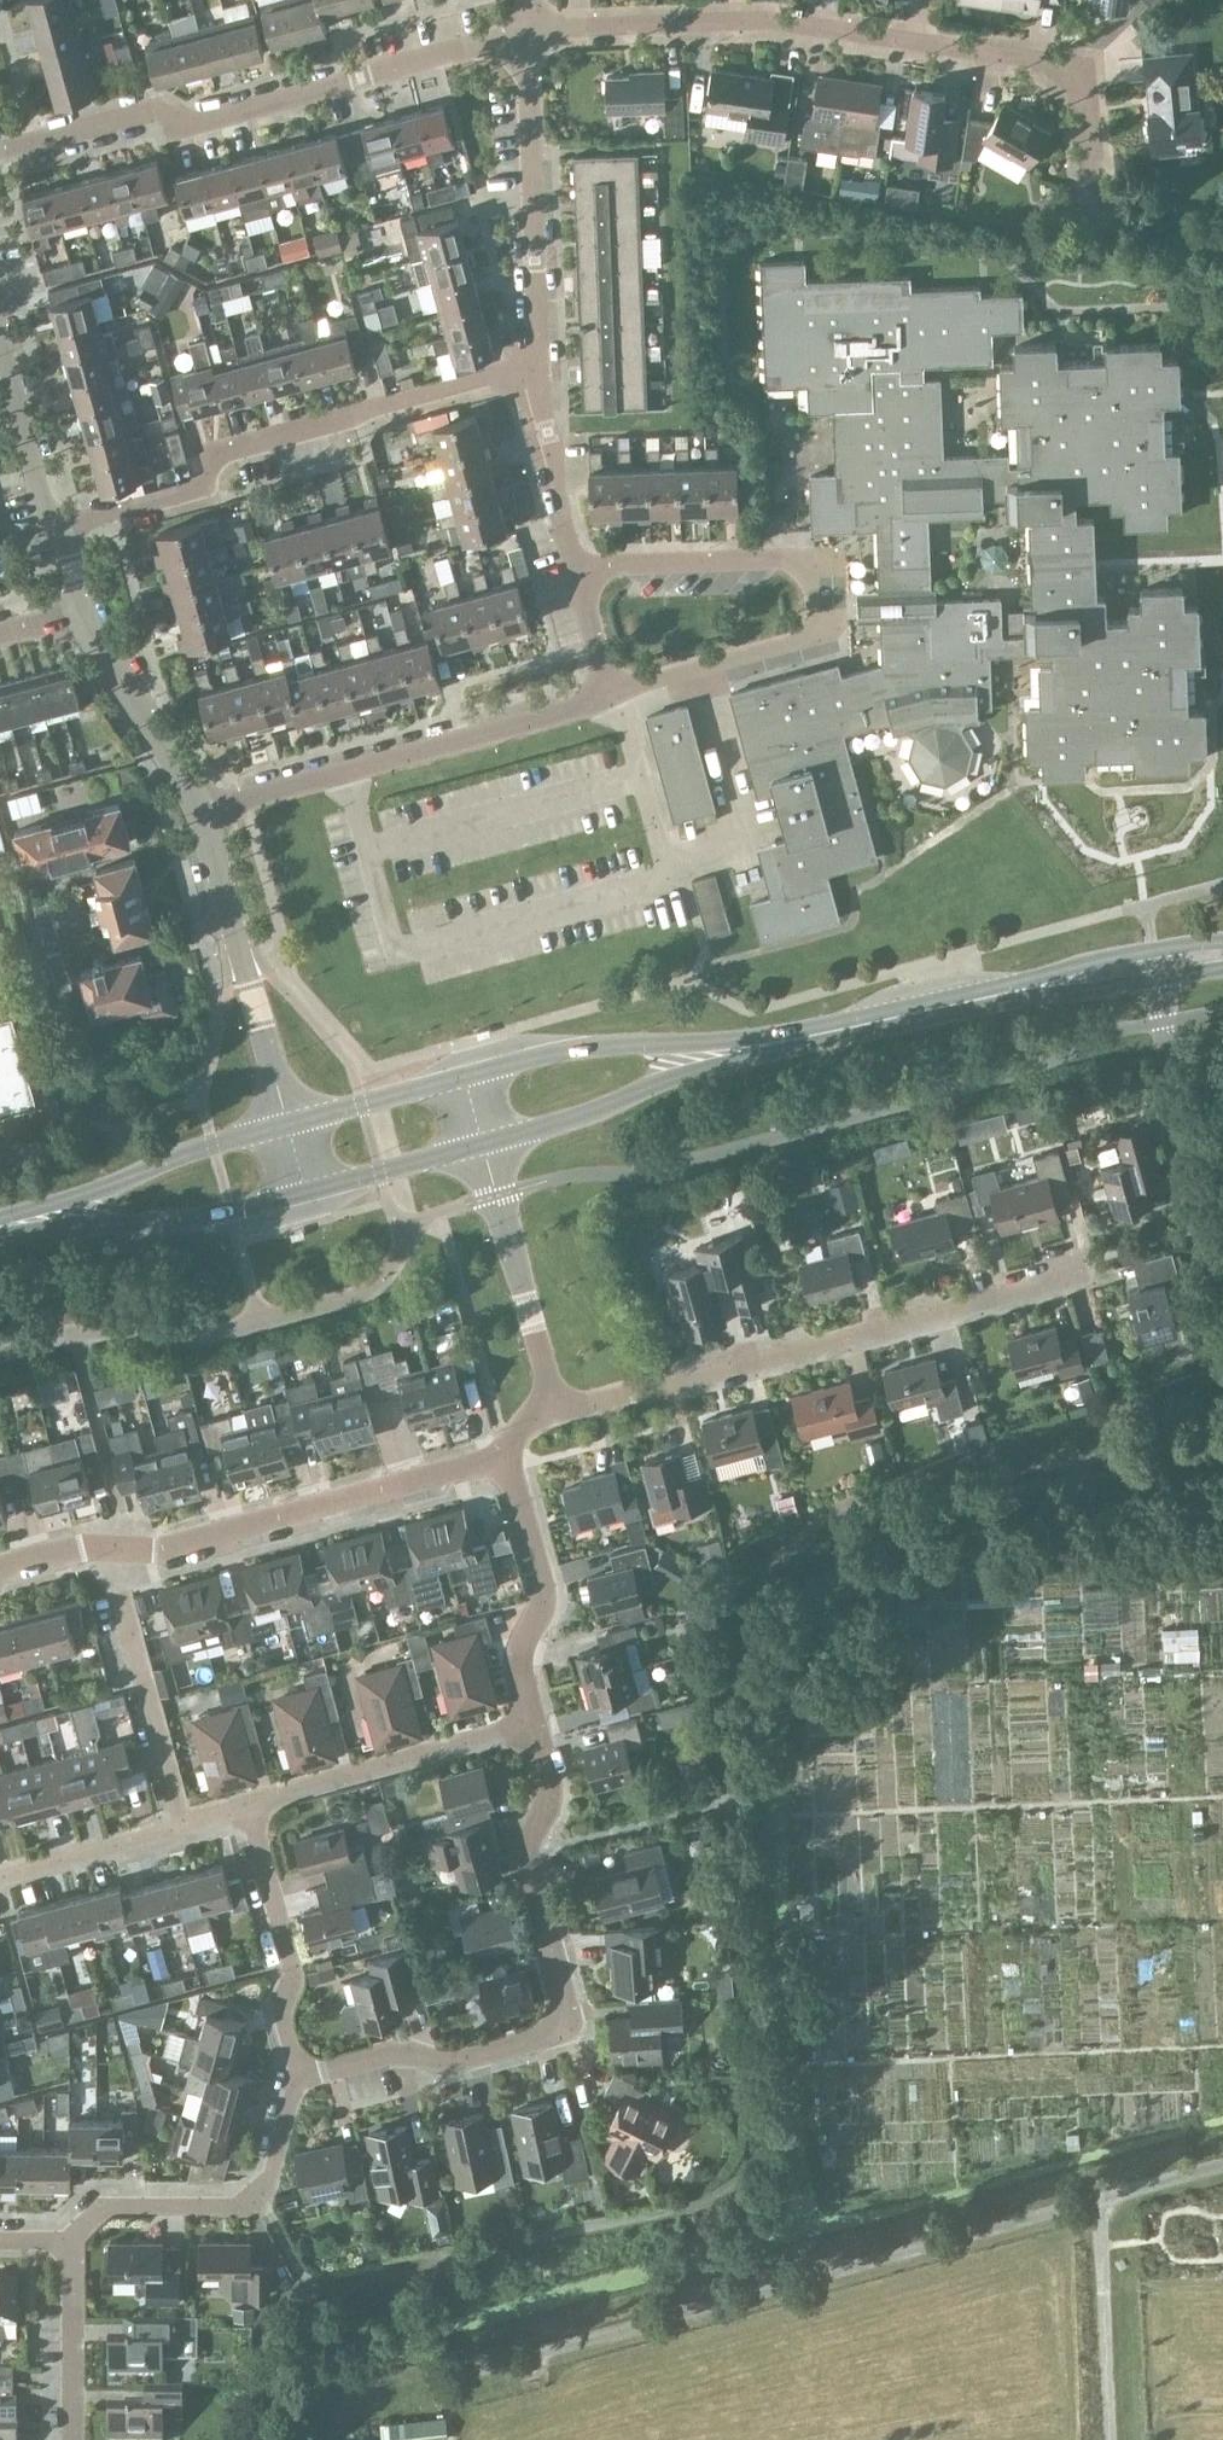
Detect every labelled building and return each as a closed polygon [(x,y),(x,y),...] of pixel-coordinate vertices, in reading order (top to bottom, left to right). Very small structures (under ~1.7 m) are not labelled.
[(74,12),(71,0),(28,0),(35,23),(74,12)] [(299,35),(289,0),(271,0),(260,3),(271,43),(299,35)] [(321,11),(321,12),(317,0),(289,0),(299,35),(326,28),(321,11)] [(321,11),(347,4),(346,0),(317,0),(321,12),(321,11)] [(714,8),(736,6),(735,0),(713,0),(714,8)] [(1035,10),(1037,0),(964,0),(1035,10)] [(1086,1),(1090,1),(1090,6),(1092,10),(1100,11),(1104,8),(1105,4),(1125,6),(1126,0),(1086,0),(1086,1)] [(105,14),(118,11),(115,1),(102,4),(105,14)] [(42,49),(82,39),(74,12),(35,23),(42,49)] [(226,20),(237,60),(264,52),(253,13),(226,20)] [(210,67),(237,60),(226,20),(199,27),(210,67)] [(183,74),(210,67),(199,27),(173,34),(183,74)] [(156,81),(183,74),(173,34),(145,42),(156,81)] [(49,76),(89,65),(82,39),(42,49),(49,76)] [(117,58),(129,54),(127,43),(114,46),(117,58)] [(1196,106),(1192,60),(1191,51),(1142,56),(1152,152),(1178,150),(1177,140),(1201,138),(1198,106),(1196,106)] [(119,67),(132,63),(129,54),(117,58),(119,67)] [(89,65),(49,76),(57,103),(96,92),(89,65)] [(788,105),(769,102),(773,77),(715,69),(712,88),(709,88),(706,107),(748,113),(744,137),(782,143),(788,105)] [(682,95),(664,95),(663,70),(636,71),(637,75),(606,76),(607,110),(664,108),(665,134),(684,133),(682,95)] [(838,151),(849,79),(818,74),(813,112),(806,111),(801,145),(838,151)] [(874,123),(880,83),(849,79),(838,151),(858,154),(858,152),(875,155),(880,124),(874,123)] [(951,164),(956,126),(941,123),(945,93),(913,88),(906,139),(921,141),(919,160),(951,164)] [(445,161),(441,148),(454,144),(443,104),(416,111),(426,152),(430,165),(445,161)] [(1010,157),(1011,154),(1029,164),(1048,131),(1002,104),(992,122),(967,118),(962,157),(974,159),(985,138),(998,146),(996,149),(1010,157)] [(400,159),(426,152),(416,111),(389,119),(400,159)] [(402,166),(400,159),(389,119),(363,126),(364,128),(349,132),(357,161),(362,177),(402,166)] [(345,165),(357,161),(349,132),(337,136),(336,134),(309,141),(320,180),(347,173),(345,165)] [(324,194),(320,180),(309,141),(283,148),(293,187),(297,201),(324,194)] [(280,191),(293,187),(283,148),(256,155),(271,208),(284,205),(280,191)] [(452,150),(444,152),(450,180),(458,178),(452,150)] [(575,184),(638,182),(637,153),(574,155),(575,184)] [(272,211),(271,208),(256,155),(230,162),(240,202),(239,202),(244,219),(272,211)] [(788,155),(784,184),(803,186),(807,158),(788,155)] [(159,215),(156,203),(167,200),(157,160),(130,167),(141,207),(144,219),(159,215)] [(213,209),(239,202),(240,202),(230,162),(203,170),(213,209)] [(127,211),(141,207),(130,167),(103,175),(114,214),(117,226),(130,222),(127,211)] [(186,216),(213,209),(203,170),(175,177),(186,216)] [(88,221),(114,214),(103,175),(77,181),(88,221)] [(61,229),(88,221),(77,181),(50,189),(61,229)] [(576,212),(639,210),(638,182),(575,184),(576,212)] [(429,205),(460,197),(456,183),(426,191),(429,205)] [(61,229),(50,189),(23,196),(33,236),(36,247),(50,244),(47,232),(61,229)] [(414,209),(424,206),(420,192),(410,195),(414,209)] [(411,260),(465,246),(457,218),(455,218),(452,205),(400,219),(411,260)] [(577,241),(640,238),(639,210),(576,212),(577,241)] [(315,238),(319,254),(342,248),(338,232),(315,238)] [(285,259),(309,252),(304,234),(280,241),(285,259)] [(578,269),(641,266),(640,238),(577,241),(578,269)] [(126,261),(136,258),(132,245),(123,247),(126,261)] [(173,263),(180,251),(170,246),(164,257),(173,263)] [(433,283),(472,272),(465,246),(411,260),(419,286),(433,283)] [(116,263),(126,261),(123,247),(112,250),(116,263)] [(183,269),(183,268),(189,257),(180,251),(173,263),(183,269)] [(268,265),(268,264),(265,251),(254,254),(258,267),(268,265)] [(247,270),(258,267),(254,254),(243,257),(247,270)] [(75,274),(86,271),(82,259),(72,262),(75,274)] [(1142,606),(1129,607),(1129,619),(1105,620),(1104,594),(1095,595),(1092,516),(1074,517),(1073,492),(1111,491),(1112,504),(1125,503),(1125,521),(1166,519),(1165,502),(1180,502),(1178,448),(1163,449),(1161,398),(1179,397),(1177,357),(1160,357),(1159,343),(1106,345),(1106,359),(1056,361),(1055,344),(1014,346),(1015,363),(1001,363),(1003,417),(1017,416),(1019,455),(1032,455),(1032,467),(1007,468),(1007,455),(942,457),(939,379),(923,379),(922,363),(992,361),(991,329),(1023,328),(1021,291),(979,293),(979,285),(910,287),(909,275),(805,278),(804,259),(760,261),(764,385),(807,383),(807,410),(834,409),(837,474),(810,475),(813,529),(878,526),(880,591),(869,596),(868,596),(868,598),(868,604),(869,610),(868,612),(869,612),(881,616),(883,665),(840,676),(837,664),(731,693),(758,795),(775,790),(792,852),(775,856),(785,893),(752,902),(761,938),(838,917),(826,871),(876,857),(842,732),(891,718),(894,731),(907,727),(907,728),(908,728),(914,733),(915,733),(910,756),(922,776),(945,782),(965,769),(971,746),(959,727),(959,726),(964,720),(964,719),(978,718),(977,705),(990,704),(988,652),(1052,650),(1053,661),(1040,662),(1041,701),(1026,702),(1029,755),(1043,755),(1044,772),(1084,771),(1084,753),(1134,751),(1135,766),(1188,764),(1188,749),(1205,748),(1204,708),(1186,709),(1184,658),(1199,657),(1197,604),(1182,605),(1182,587),(1141,589),(1142,606)] [(46,282),(75,274),(72,262),(43,269),(46,282)] [(579,297),(642,294),(641,266),(578,269),(579,297)] [(171,301),(184,278),(170,270),(156,292),(171,301)] [(273,273),(276,286),(286,283),(283,270),(273,273)] [(440,309),(479,298),(472,272),(433,283),(440,309)] [(265,289),(276,286),(273,273),(261,276),(265,289)] [(59,331),(99,320),(91,292),(104,288),(100,276),(48,290),(59,331)] [(219,287),(223,301),(234,298),(230,284),(219,287)] [(219,287),(210,289),(213,303),(223,301),(219,287)] [(361,302),(374,299),(372,289),(358,292),(361,302)] [(580,325),(643,322),(642,294),(579,297),(580,325)] [(448,336),(487,325),(479,298),(440,309),(448,336)] [(381,326),(377,310),(374,299),(361,302),(368,329),(381,326)] [(368,360),(361,332),(355,312),(325,321),(328,331),(317,334),(328,374),(355,366),(354,363),(368,360)] [(328,374),(317,334),(312,314),(297,318),(303,338),(291,341),(302,381),(328,374)] [(111,330),(102,332),(99,320),(59,331),(66,357),(106,346),(105,345),(114,342),(111,330)] [(581,353),(644,351),(643,322),(580,325),(581,353)] [(138,338),(152,334),(149,324),(135,328),(138,338)] [(437,354),(451,350),(455,363),(494,352),(487,325),(448,336),(434,340),(437,354)] [(368,329),(371,341),(385,337),(381,326),(368,329)] [(275,388),(264,349),(259,329),(244,334),(249,353),(239,356),(249,395),(275,388)] [(141,348),(153,344),(155,344),(152,334),(138,338),(141,348)] [(211,364),(213,363),(204,334),(189,338),(196,363),(171,370),(183,414),(222,403),(211,364)] [(275,388),(302,381),(291,341),(264,349),(275,388)] [(373,346),(380,374),(394,371),(386,342),(373,346)] [(239,356),(235,343),(220,347),(224,360),(213,363),(211,364),(222,403),(249,395),(239,356)] [(106,346),(66,357),(73,384),(113,373),(113,372),(119,370),(116,358),(109,360),(106,346)] [(582,381),(645,379),(644,351),(581,353),(582,381)] [(120,400),(116,385),(113,373),(73,384),(80,411),(120,400)] [(153,391),(166,388),(163,377),(150,381),(153,391)] [(662,392),(661,384),(661,378),(649,378),(649,385),(654,385),(654,392),(662,392)] [(583,410),(646,408),(645,379),(582,381),(583,410)] [(155,401),(169,397),(166,388),(153,391),(155,401)] [(134,406),(123,409),(120,400),(80,411),(87,437),(127,426),(138,423),(134,406)] [(163,427),(176,424),(173,414),(160,417),(163,427)] [(483,443),(483,444),(492,441),(488,428),(480,430),(475,414),(416,430),(419,443),(428,440),(433,441),(437,440),(441,453),(441,454),(483,443)] [(141,433),(130,436),(127,426),(87,437),(95,464),(135,453),(134,451),(145,448),(141,433)] [(172,463),(186,459),(178,430),(164,434),(172,463)] [(488,458),(483,444),(483,443),(441,454),(441,453),(423,458),(426,470),(436,467),(440,468),(445,467),(449,481),(449,482),(491,470),(499,468),(496,456),(488,458)] [(709,508),(705,464),(690,465),(690,460),(688,456),(687,446),(675,447),(676,465),(679,509),(697,509),(697,517),(709,517),(709,508)] [(705,464),(709,508),(725,507),(726,516),(737,516),(735,463),(720,464),(719,459),(717,455),(717,446),(704,446),(705,464)] [(679,509),(676,465),(661,465),(661,462),(659,459),(659,447),(647,448),(647,466),(651,510),(667,509),(667,518),(680,518),(679,509)] [(651,510),(647,466),(632,466),(632,461),(630,458),(630,448),(617,448),(618,467),(621,510),(639,510),(639,519),(651,519),(651,510)] [(621,510),(618,467),(603,467),(603,462),(601,459),(600,449),(589,449),(592,510),(610,510),(610,520),(622,520),(621,510)] [(149,459),(137,462),(135,453),(95,464),(102,490),(153,476),(149,459)] [(457,511),(498,499),(507,497),(504,485),(495,487),(491,470),(449,482),(449,481),(431,486),(434,498),(442,496),(448,497),(453,496),(457,510),(457,511)] [(362,553),(361,553),(366,572),(377,569),(375,558),(375,554),(374,549),(390,545),(377,496),(365,499),(367,506),(351,511),(362,553)] [(457,511),(457,510),(439,515),(442,526),(451,523),(456,524),(461,523),(465,538),(515,524),(511,513),(503,515),(498,499),(457,511)] [(362,553),(351,511),(349,503),(338,506),(340,514),(323,519),(334,560),(333,560),(338,579),(350,576),(348,567),(348,562),(347,557),(361,553),(362,553)] [(334,560),(323,519),(321,511),(309,514),(311,522),(296,526),(295,526),(305,568),(304,568),(310,588),(321,585),(319,575),(320,570),(319,564),(333,560),(334,560)] [(167,562),(209,549),(205,534),(210,533),(213,530),(222,527),(219,515),(159,531),(164,548),(155,551),(159,564),(167,562)] [(295,526),(296,526),(294,518),(283,521),(285,529),(267,534),(283,595),(294,592),(292,583),(293,578),(291,572),(304,568),(305,568),(295,526)] [(174,589),(216,575),(212,562),(218,560),(220,558),(229,555),(226,544),(209,549),(167,562),(171,577),(163,579),(167,591),(174,589)] [(489,588),(500,631),(502,638),(513,635),(511,627),(529,622),(512,563),(501,567),(503,575),(502,579),(503,584),(489,588)] [(181,618),(224,605),(220,590),(224,589),(228,585),(237,583),(234,571),(216,575),(174,589),(178,606),(170,608),(174,620),(181,618)] [(500,631),(489,588),(484,571),(473,574),(476,583),(475,587),(476,591),(461,595),(472,638),(474,646),(486,642),(484,635),(500,631)] [(472,638),(461,595),(457,578),(444,582),(447,591),(446,595),(447,599),(432,603),(438,625),(424,629),(427,638),(433,657),(457,650),(455,643),(472,638)] [(181,647),(231,633),(227,618),(232,617),(237,613),(245,611),(241,600),(224,605),(181,618),(186,633),(178,636),(181,647)] [(427,638),(412,642),(411,637),(408,634),(405,624),(393,628),(398,645),(399,645),(410,686),(411,686),(428,681),(430,690),(441,687),(433,657),(427,638)] [(399,645),(398,645),(385,649),(384,645),(380,642),(378,632),(366,635),(371,653),(372,653),(383,694),(399,690),(401,698),(414,695),(411,686),(410,686),(399,645)] [(372,653),(371,653),(357,657),(356,653),(353,649),(350,640),(338,643),(343,661),(344,661),(355,702),(372,697),(374,705),(386,702),(383,694),(372,653)] [(344,661),(343,661),(329,665),(328,661),(325,658),(322,647),(311,650),(316,668),(317,667),(327,709),(344,705),(346,713),(358,710),(355,702),(344,661)] [(286,667),(285,667),(270,671),(269,667),(266,664),(263,654),(252,657),(257,675),(268,716),(269,716),(285,711),(287,720),(300,717),(286,667)] [(317,667),(316,668),(301,672),(300,667),(297,664),(295,655),(283,658),(285,667),(286,667),(300,717),(316,713),(319,721),(329,718),(327,709),(317,667)] [(257,675),(243,679),(241,674),(238,671),(236,662),(224,665),(229,683),(230,683),(240,724),(241,724),(257,720),(259,728),(271,724),(269,716),(268,716),(257,675)] [(52,669),(63,710),(80,705),(70,665),(52,669)] [(46,714),(63,710),(52,669),(35,674),(46,714)] [(230,683),(229,683),(213,687),(212,682),(209,679),(206,670),(196,673),(212,732),(229,728),(231,735),(243,732),(241,724),(240,724),(230,683)] [(29,719),(46,714),(35,674),(18,678),(29,719)] [(12,723),(29,719),(18,678),(1,683),(12,723)] [(12,723),(1,683),(0,683),(0,727),(12,723)] [(675,817),(682,815),(714,807),(686,705),(647,715),(675,817)] [(79,770),(86,768),(83,759),(76,761),(79,770)] [(72,772),(79,770),(76,761),(70,763),(72,772)] [(45,779),(51,777),(49,769),(43,770),(45,779)] [(37,781),(45,779),(43,770),(35,772),(37,781)] [(11,788),(19,786),(16,777),(9,779),(11,788)] [(4,790),(11,788),(9,779),(2,781),(4,790)] [(15,830),(25,868),(130,840),(119,802),(15,830)] [(137,885),(141,884),(134,858),(96,868),(101,886),(95,888),(100,906),(139,895),(137,885)] [(154,930),(147,904),(142,905),(139,895),(100,906),(105,924),(110,922),(115,940),(154,930)] [(63,949),(48,952),(58,990),(73,986),(63,949)] [(124,969),(143,964),(141,954),(81,969),(85,985),(126,974),(124,969)] [(176,1011),(164,970),(146,974),(143,964),(124,969),(126,974),(85,985),(93,1013),(141,1001),(145,1019),(176,1011)] [(66,1001),(52,1004),(57,1023),(71,1020),(66,1001)] [(37,1102),(13,1013),(0,1016),(0,1112),(37,1102)] [(1019,1120),(1053,1111),(1049,1096),(1015,1106),(1019,1120)] [(1114,1213),(1149,1203),(1144,1183),(1160,1179),(1145,1126),(1117,1133),(1125,1161),(1102,1167),(1114,1213)] [(979,1202),(993,1198),(1001,1229),(1038,1219),(1039,1222),(1058,1216),(1055,1205),(1072,1200),(1058,1149),(1033,1156),(1038,1176),(1000,1187),(994,1166),(971,1172),(979,1202)] [(951,1231),(975,1224),(966,1191),(935,1200),(937,1210),(890,1223),(900,1259),(955,1244),(951,1231)] [(859,1229),(827,1237),(832,1254),(801,1263),(810,1299),(856,1286),(849,1261),(866,1257),(859,1229)] [(740,1310),(761,1304),(742,1234),(696,1247),(700,1263),(663,1274),(674,1314),(683,1312),(689,1331),(726,1321),(714,1279),(731,1275),(740,1310)] [(1165,1282),(1179,1278),(1172,1250),(1137,1259),(1144,1286),(1128,1290),(1142,1340),(1178,1330),(1165,1282)] [(1062,1374),(1084,1368),(1075,1335),(1059,1340),(1055,1325),(1008,1337),(1018,1376),(1060,1364),(1062,1374)] [(1088,1363),(1104,1359),(1096,1329),(1080,1334),(1088,1363)] [(426,1369),(439,1415),(466,1408),(456,1373),(469,1369),(461,1342),(437,1348),(442,1365),(426,1369)] [(439,1415),(426,1369),(410,1373),(406,1357),(395,1360),(391,1348),(372,1353),(375,1365),(383,1393),(403,1388),(412,1423),(439,1415)] [(346,1373),(331,1377),(335,1394),(348,1440),(375,1432),(366,1398),(383,1393),(375,1365),(372,1353),(343,1361),(346,1373)] [(940,1417),(964,1411),(954,1376),(940,1379),(934,1357),(884,1371),(894,1406),(934,1395),(940,1417)] [(348,1440),(335,1394),(320,1398),(314,1378),(285,1386),(289,1398),(294,1417),(311,1412),(321,1447),(348,1440)] [(851,1436),(880,1428),(871,1396),(854,1400),(849,1380),(793,1396),(803,1436),(848,1423),(851,1436)] [(297,1427),(294,1417),(289,1398),(271,1403),(270,1399),(243,1406),(249,1427),(262,1473),(289,1466),(279,1431),(297,1427)] [(767,1466),(784,1462),(775,1429),(759,1433),(752,1407),(703,1420),(714,1462),(762,1448),(767,1466)] [(160,1451),(173,1497),(200,1490),(190,1455),(203,1452),(191,1409),(167,1415),(176,1447),(160,1451)] [(262,1473),(249,1427),(233,1431),(229,1414),(200,1422),(208,1450),(225,1446),(235,1481),(262,1473)] [(173,1497),(160,1451),(145,1455),(137,1427),(108,1435),(123,1489),(140,1484),(146,1505),(173,1497)] [(83,1463),(99,1458),(92,1429),(49,1441),(66,1502),(92,1495),(83,1463)] [(40,1509),(66,1502),(49,1441),(7,1452),(15,1481),(31,1477),(40,1509)] [(15,1481),(7,1452),(0,1454),(0,1486),(15,1481)] [(676,1513),(709,1504),(701,1475),(686,1479),(679,1452),(642,1462),(653,1502),(648,1504),(653,1523),(677,1516),(676,1513)] [(591,1481),(564,1488),(575,1528),(624,1515),(626,1521),(642,1517),(630,1474),(616,1478),(614,1470),(590,1476),(591,1481)] [(495,1586),(491,1572),(494,1571),(486,1543),(472,1547),(462,1509),(435,1516),(447,1562),(463,1558),(469,1578),(472,1577),(475,1591),(495,1586)] [(436,1565),(447,1562),(435,1516),(408,1524),(419,1562),(405,1565),(413,1599),(415,1608),(446,1599),(436,1565)] [(413,1599),(405,1565),(391,1569),(380,1531),(353,1539),(366,1584),(382,1580),(389,1605),(413,1599)] [(350,1589),(366,1584),(353,1539),(327,1546),(337,1584),(323,1588),(333,1627),(359,1620),(350,1589)] [(635,1577),(652,1572),(645,1544),(610,1553),(615,1570),(588,1577),(597,1610),(640,1598),(635,1577)] [(333,1627),(323,1588),(309,1591),(299,1554),(272,1561),(284,1607),(300,1602),(309,1634),(333,1627)] [(268,1611),(284,1607),(272,1561),(245,1568),(255,1606),(241,1610),(249,1638),(274,1631),(268,1611)] [(217,1576),(190,1583),(205,1641),(222,1636),(224,1645),(249,1638),(241,1610),(227,1614),(217,1576)] [(173,1628),(159,1632),(167,1660),(192,1653),(190,1645),(205,1641),(190,1583),(163,1590),(173,1628)] [(49,1657),(77,1650),(72,1633),(86,1629),(78,1599),(37,1610),(49,1657)] [(158,1607),(142,1607),(143,1629),(159,1628),(158,1607)] [(23,1665),(49,1657),(37,1610),(10,1617),(23,1665)] [(477,1641),(491,1637),(485,1615),(454,1623),(458,1638),(435,1644),(453,1711),(493,1700),(477,1641)] [(23,1665),(10,1617),(0,1620),(0,1671),(23,1665)] [(585,1680),(630,1667),(623,1643),(639,1638),(635,1623),(607,1631),(611,1645),(578,1654),(585,1680)] [(1190,1632),(1161,1632),(1161,1645),(1190,1645),(1190,1632)] [(408,1697),(423,1693),(413,1656),(397,1660),(398,1665),(360,1675),(378,1743),(418,1732),(408,1697)] [(630,1667),(585,1680),(592,1705),(625,1696),(628,1710),(656,1703),(652,1688),(636,1692),(630,1667)] [(324,1719),(339,1715),(326,1669),(304,1675),(308,1690),(277,1698),(295,1766),(334,1755),(324,1719)] [(35,1709),(45,1706),(41,1692),(31,1695),(35,1709)] [(25,1712),(35,1709),(31,1695),(21,1697),(25,1712)] [(244,1741),(258,1737),(248,1700),(232,1704),(234,1709),(196,1720),(214,1787),(253,1776),(244,1741)] [(124,1740),(99,1746),(96,1738),(100,1731),(92,1701),(71,1707),(75,1722),(83,1751),(96,1798),(123,1791),(119,1774),(133,1770),(124,1740)] [(59,1727),(75,1722),(71,1707),(44,1714),(48,1728),(58,1725),(59,1727)] [(22,1735),(48,1728),(44,1714),(18,1721),(22,1735)] [(626,1749),(643,1744),(636,1718),(607,1726),(611,1741),(585,1748),(595,1786),(634,1776),(626,1749)] [(22,1735),(18,1721),(0,1726),(0,1741),(22,1735)] [(69,1805),(96,1798),(83,1751),(56,1758),(69,1805)] [(43,1812),(69,1805),(56,1758),(30,1765),(43,1812)] [(16,1820),(43,1812),(30,1765),(3,1772),(16,1820)] [(427,1836),(431,1835),(465,1825),(461,1811),(487,1804),(477,1768),(441,1778),(451,1813),(423,1821),(427,1836)] [(16,1820),(3,1772),(0,1773),(0,1824),(16,1820)] [(682,1796),(694,1793),(690,1775),(678,1778),(682,1796)] [(1167,1848),(1166,1815),(1150,1816),(1151,1848),(1167,1848)] [(465,1825),(431,1835),(432,1840),(430,1840),(435,1860),(455,1854),(462,1879),(498,1869),(487,1834),(468,1839),(465,1825)] [(328,1884),(370,1873),(362,1843),(348,1847),(343,1827),(296,1840),(305,1871),(323,1866),(328,1883),(328,1884)] [(659,1843),(625,1852),(630,1869),(594,1879),(604,1915),(658,1901),(648,1865),(664,1861),(659,1843)] [(249,1905),(241,1877),(228,1880),(223,1864),(197,1871),(209,1916),(218,1913),(217,1907),(233,1903),(234,1909),(249,1905)] [(211,1922),(209,1916),(197,1871),(172,1877),(182,1917),(199,1912),(202,1925),(211,1922)] [(328,1884),(328,1883),(316,1886),(322,1909),(303,1914),(312,1945),(358,1932),(350,1903),(376,1896),(370,1873),(328,1884)] [(166,1921),(182,1917),(172,1877),(147,1884),(159,1930),(168,1927),(166,1921)] [(121,1891),(122,1891),(120,1883),(94,1890),(106,1936),(115,1933),(114,1927),(129,1923),(130,1923),(121,1891)] [(150,1932),(159,1930),(147,1884),(122,1891),(121,1891),(130,1923),(129,1923),(131,1931),(148,1927),(150,1932)] [(97,1938),(106,1936),(94,1890),(69,1897),(80,1937),(96,1932),(97,1938)] [(63,1941),(80,1937),(69,1897),(44,1904),(59,1960),(68,1958),(63,1941)] [(479,1954),(518,1943),(508,1906),(481,1914),(477,1899),(447,1907),(454,1932),(472,1928),(479,1954)] [(50,1963),(59,1960),(44,1904),(18,1911),(20,1919),(11,1921),(18,1947),(27,1945),(28,1950),(45,1946),(50,1963)] [(652,1962),(661,1961),(659,1925),(605,1929),(606,1947),(613,1946),(616,1983),(654,1980),(652,1962)] [(359,2001),(346,2004),(343,2009),(346,2022),(352,2025),(364,2022),(365,2025),(400,2016),(392,1985),(414,1979),(406,1949),(370,1959),(373,1973),(353,1978),(359,2001)] [(208,1981),(236,1974),(232,1960),(204,1967),(208,1981)] [(491,2015),(534,2003),(525,1969),(507,1974),(503,1960),(456,1973),(461,1994),(483,1988),(491,2015)] [(176,1990),(186,1988),(183,1975),(172,1978),(176,1990)] [(165,1993),(176,1990),(172,1978),(162,1981),(165,1993)] [(12,1998),(24,1995),(21,1984),(9,1987),(12,1998)] [(125,2004),(136,2001),(133,1989),(122,1992),(125,2004)] [(115,2007),(125,2004),(122,1992),(111,1995),(115,2007)] [(14,2009),(27,2005),(24,1995),(12,1998),(14,2009)] [(199,2037),(244,2050),(247,2040),(241,2039),(246,2022),(223,2016),(227,2002),(199,1995),(195,2009),(206,2012),(199,2037)] [(682,2025),(680,1997),(631,2000),(632,2017),(611,2019),(613,2041),(619,2040),(620,2056),(637,2055),(638,2061),(661,2059),(659,2027),(682,2025)] [(75,2018),(85,2015),(101,2011),(97,1999),(71,2006),(75,2018)] [(71,2006),(61,2008),(59,2004),(35,2011),(40,2027),(75,2018),(71,2006)] [(37,2044),(35,2035),(34,2033),(22,2036),(25,2047),(37,2044)] [(244,2050),(199,2037),(184,2033),(178,2059),(192,2063),(209,2068),(210,2067),(232,2073),(232,2072),(236,2057),(242,2059),(244,2050)] [(142,2049),(139,2038),(127,2042),(130,2052),(142,2049)] [(142,2049),(130,2052),(137,2080),(150,2077),(147,2066),(145,2059),(148,2050),(142,2049)] [(210,2067),(209,2068),(192,2063),(186,2088),(203,2092),(242,2103),(246,2087),(252,2089),(255,2079),(232,2072),(232,2073),(210,2067)] [(658,2154),(675,2120),(644,2104),(651,2090),(614,2072),(604,2092),(620,2101),(607,2129),(618,2135),(609,2154),(637,2167),(646,2148),(658,2154)] [(150,2077),(137,2080),(140,2091),(153,2088),(150,2077)] [(56,2100),(69,2100),(69,2089),(56,2089),(56,2100)] [(238,2119),(242,2103),(203,2092),(196,2117),(241,2130),(243,2121),(238,2119)] [(23,2098),(26,2110),(37,2107),(34,2095),(23,2098)] [(16,2113),(26,2110),(23,2098),(12,2101),(16,2113)] [(56,2111),(69,2111),(69,2100),(56,2100),(56,2111)] [(566,2179),(588,2174),(580,2134),(558,2139),(551,2102),(514,2110),(525,2165),(562,2157),(566,2179)] [(0,2104),(0,2119),(9,2117),(5,2103),(0,2104)] [(96,2119),(96,2166),(106,2166),(105,2159),(123,2160),(123,2136),(137,2136),(137,2107),(122,2107),(122,2119),(96,2119)] [(496,2183),(514,2179),(507,2145),(490,2149),(482,2113),(445,2121),(457,2176),(493,2169),(496,2183)] [(241,2130),(196,2117),(196,2118),(181,2114),(180,2119),(172,2148),(176,2154),(183,2156),(202,2161),(205,2148),(228,2154),(233,2137),(238,2139),(241,2130)] [(96,2166),(96,2119),(69,2119),(69,2147),(70,2147),(70,2159),(71,2159),(87,2160),(87,2166),(96,2166)] [(411,2197),(437,2192),(430,2158),(413,2162),(405,2126),(369,2134),(380,2189),(408,2183),(411,2197)] [(352,2198),(369,2194),(359,2148),(342,2151),(341,2144),(302,2152),(311,2192),(349,2184),(352,2198)] [(18,2187),(18,2147),(0,2147),(0,2194),(1,2194),(1,2188),(18,2187)] [(34,2194),(44,2194),(44,2147),(18,2147),(18,2187),(34,2188),(34,2194)] [(71,2188),(71,2159),(70,2159),(70,2147),(69,2147),(44,2147),(44,2194),(53,2194),(53,2188),(71,2188)] [(179,2302),(179,2268),(162,2268),(162,2241),(109,2242),(109,2245),(104,2248),(104,2260),(109,2263),(109,2278),(139,2278),(139,2287),(142,2291),(147,2291),(147,2302),(179,2302)] [(232,2298),(262,2297),(270,2290),(270,2266),(250,2266),(250,2241),(200,2242),(200,2275),(232,2275),(232,2298)] [(3,2331),(17,2331),(17,2285),(0,2285),(0,2347),(3,2344),(3,2331)] [(181,2347),(181,2342),(182,2324),(145,2324),(145,2340),(109,2341),(109,2377),(162,2377),(162,2361),(177,2361),(181,2358),(181,2347)] [(10,2388),(10,2372),(0,2372),(0,2388),(10,2388)] [(10,2388),(0,2388),(0,2431),(17,2431),(17,2403),(10,2403),(10,2388)] [(162,2413),(176,2413),(176,2424),(181,2424),(181,2390),(145,2390),(145,2407),(109,2407),(109,2439),(162,2439),(162,2413)] [(380,2425),(382,2439),(390,2438),(390,2439),(441,2439),(449,2439),(446,2417),(380,2425)] [(17,2431),(0,2431),(0,2439),(17,2439),(17,2431)]
